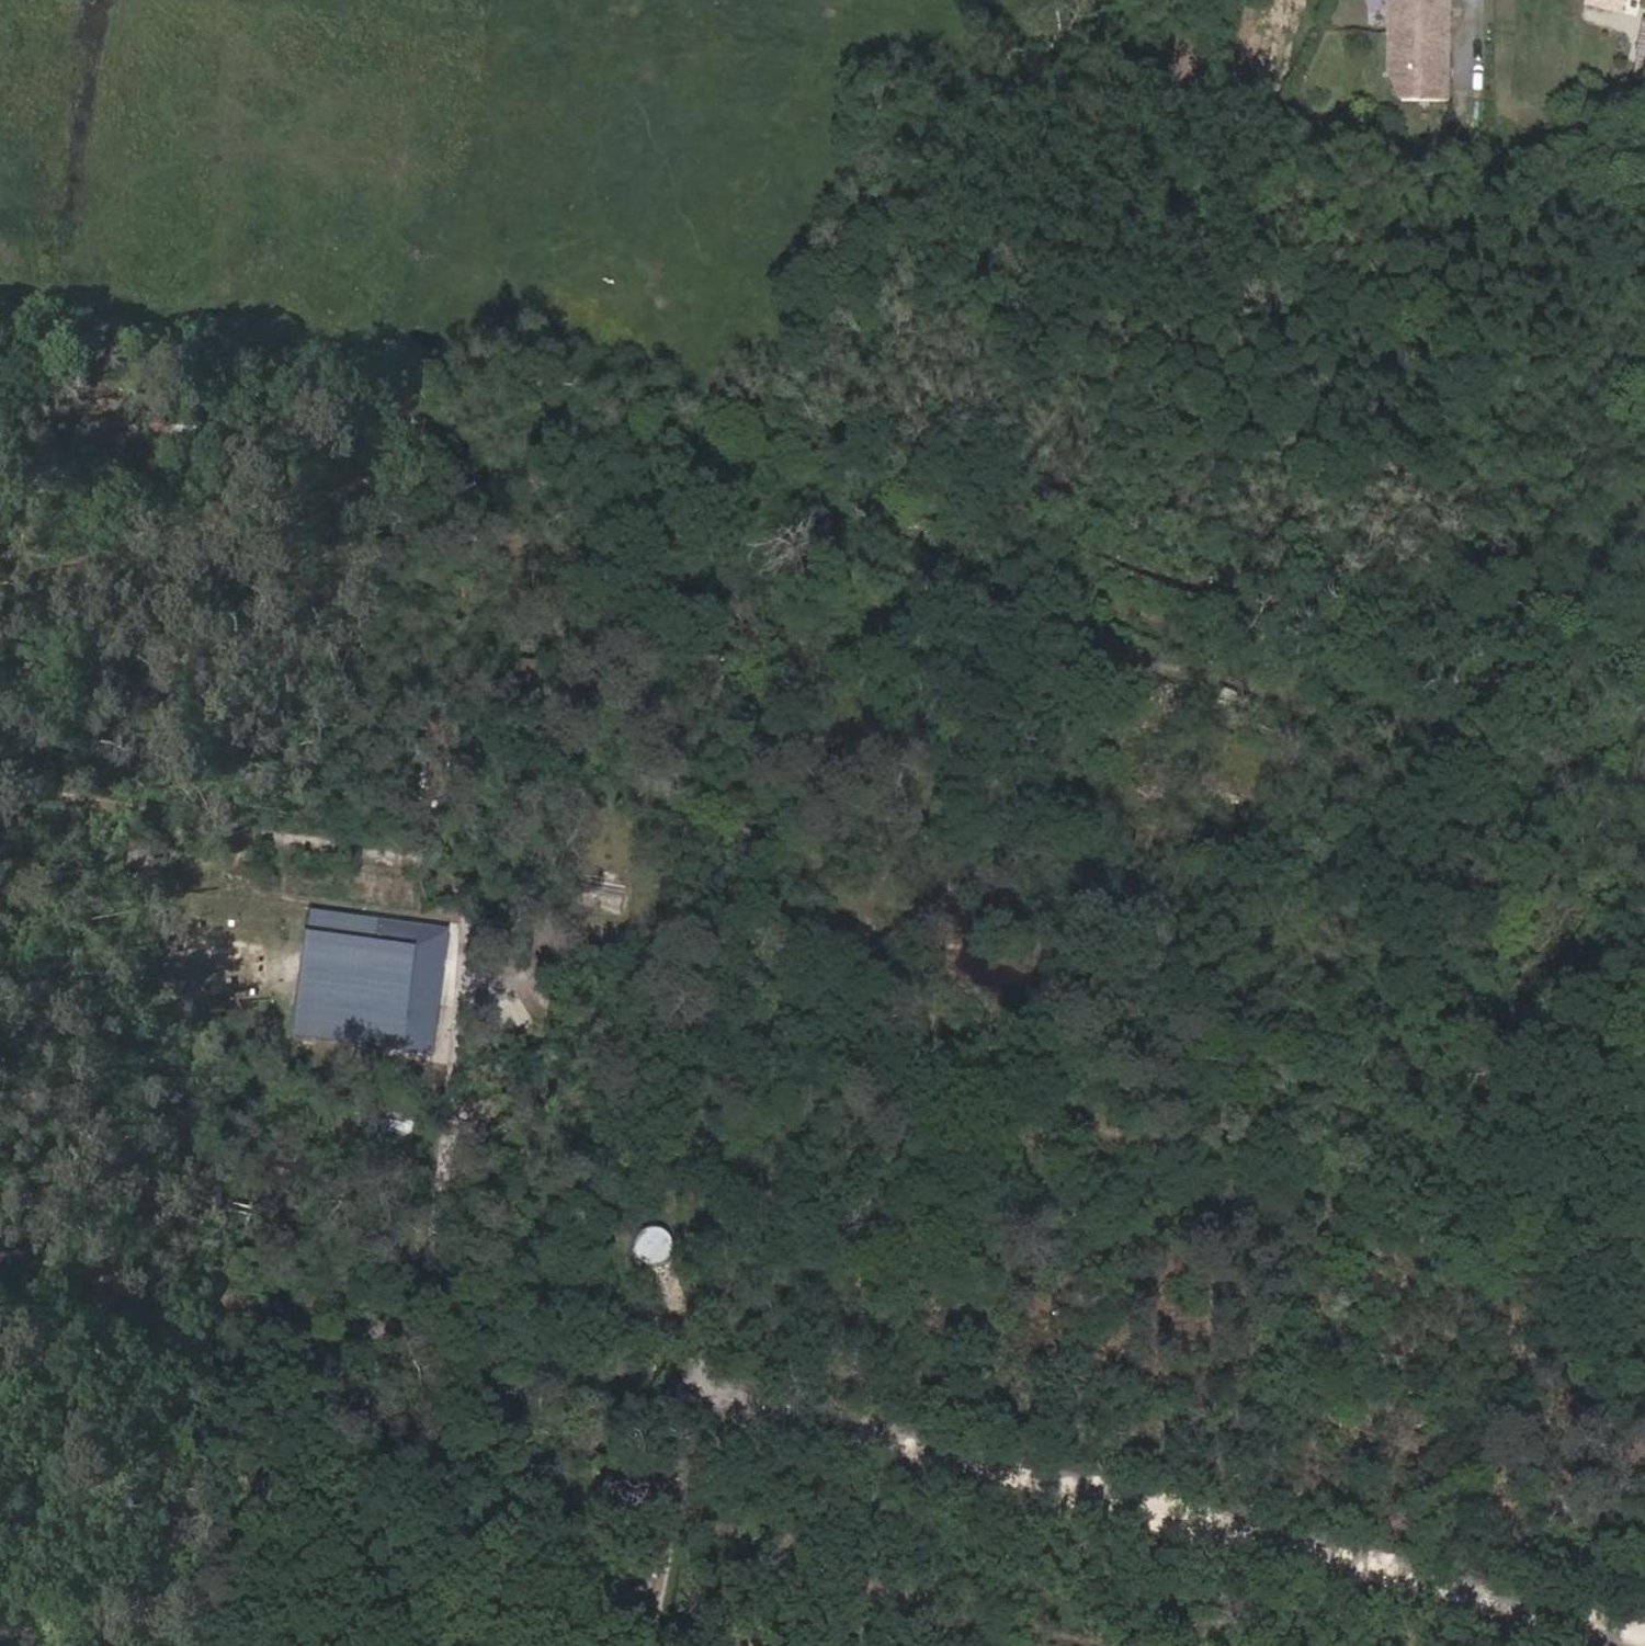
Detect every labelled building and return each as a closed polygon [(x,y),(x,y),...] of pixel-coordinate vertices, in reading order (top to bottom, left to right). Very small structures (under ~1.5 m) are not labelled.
[(1450,0),(1391,0),(1389,75),(1401,105),(1447,107),(1450,0)] [(1588,9),(1625,19),(1630,0),(1591,0),(1588,9)] [(1644,84),(1644,42),(1637,82),(1644,84)] [(1220,704),(1233,709),(1239,696),(1226,691),(1220,704)] [(623,920),(642,814),(594,805),(575,911),(623,920)] [(440,1016),(448,954),(197,919),(188,979),(311,996),(311,998),(440,1016)]
